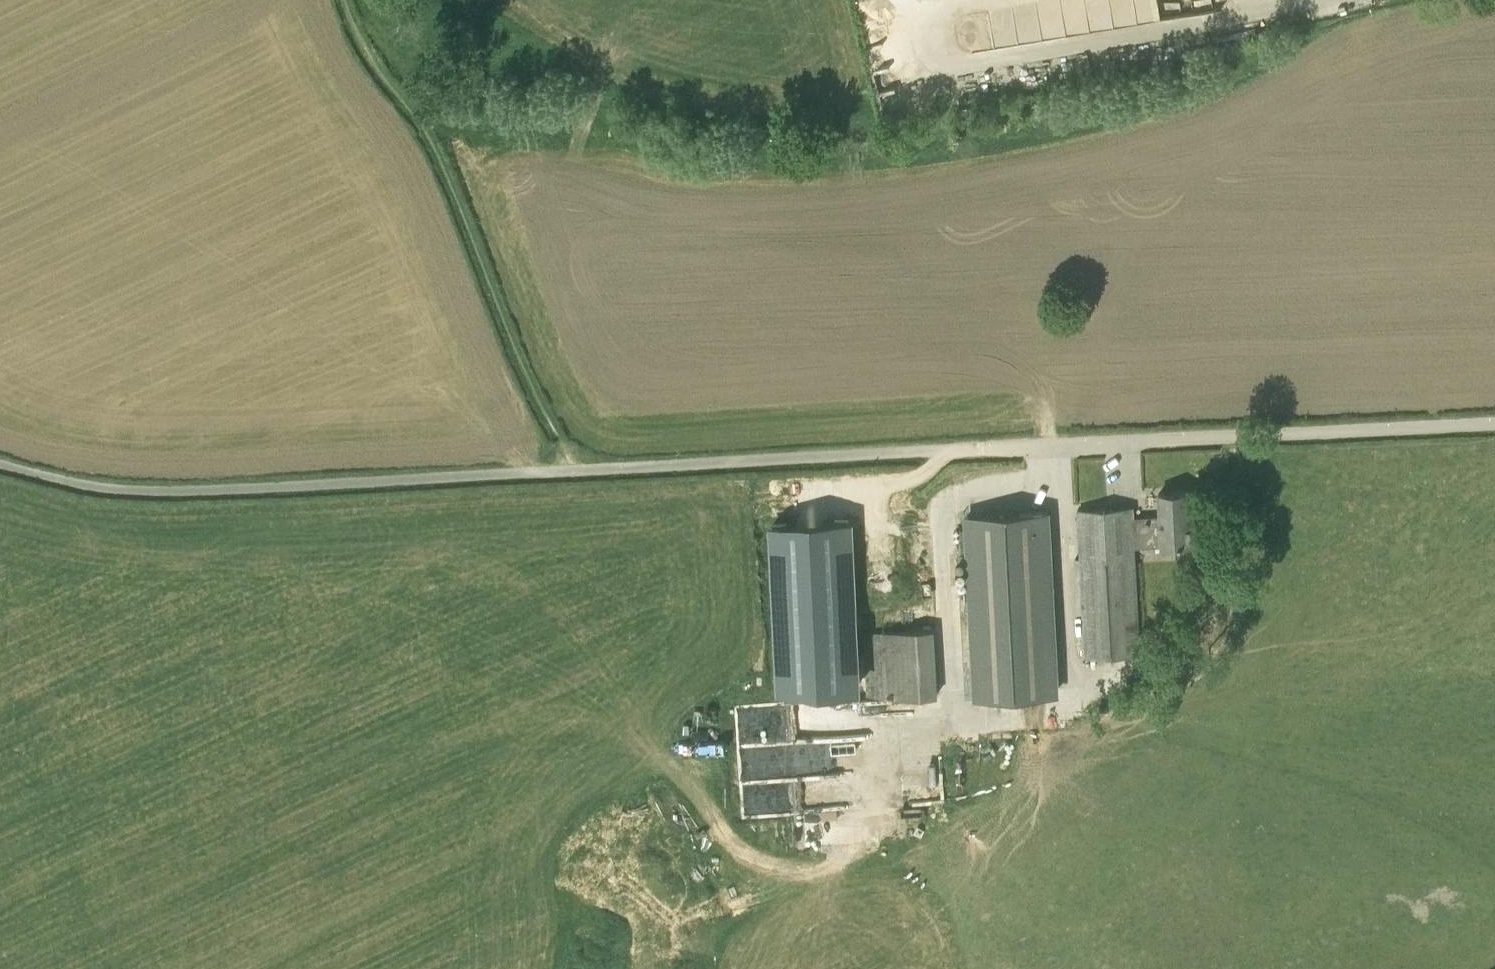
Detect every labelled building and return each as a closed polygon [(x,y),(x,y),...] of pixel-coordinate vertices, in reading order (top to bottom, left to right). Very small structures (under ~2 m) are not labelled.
[(1193,543),(1192,510),(1191,490),(1159,492),(1161,515),(1132,516),(1132,507),(1078,509),(1085,654),(1138,654),(1135,546),(1193,543)] [(1050,513),(972,517),(981,697),(1059,693),(1050,513)] [(856,520),(781,524),(790,690),(865,686),(856,520)] [(889,697),(945,695),(943,628),(886,630),(889,697)] [(785,774),(860,772),(858,734),(784,737),(785,774)]
